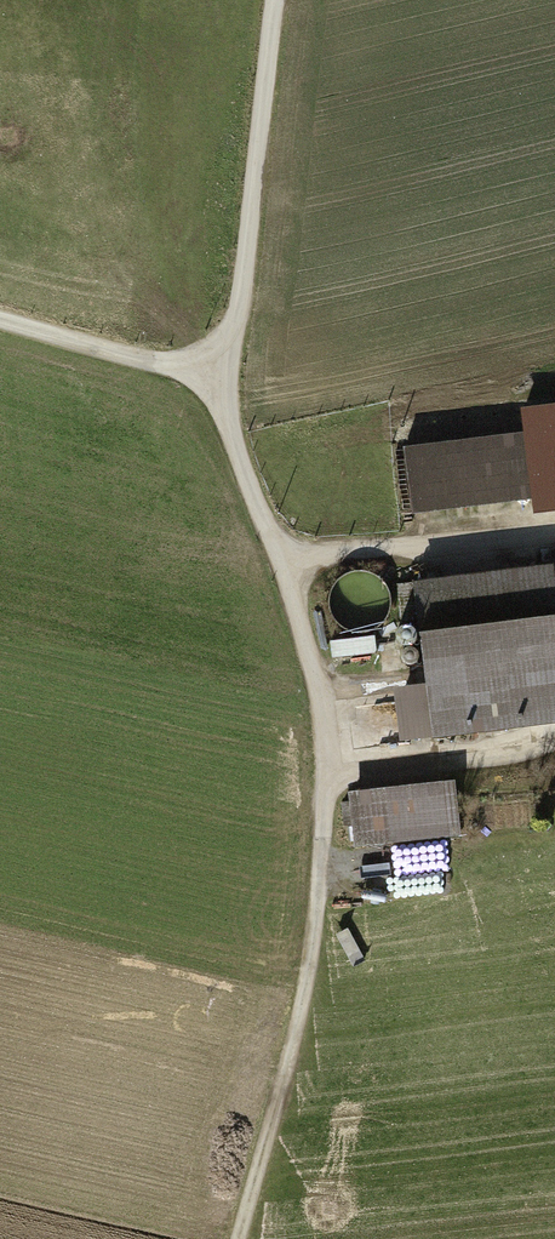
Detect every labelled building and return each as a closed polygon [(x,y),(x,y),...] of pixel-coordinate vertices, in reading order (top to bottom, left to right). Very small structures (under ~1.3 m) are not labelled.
[(520,425),(401,438),(409,509),(528,495),(520,425)] [(429,743),(554,725),(554,625),(547,573),(544,553),(404,573),(429,743)] [(455,787),(356,797),(360,840),(459,832),(455,787)]
